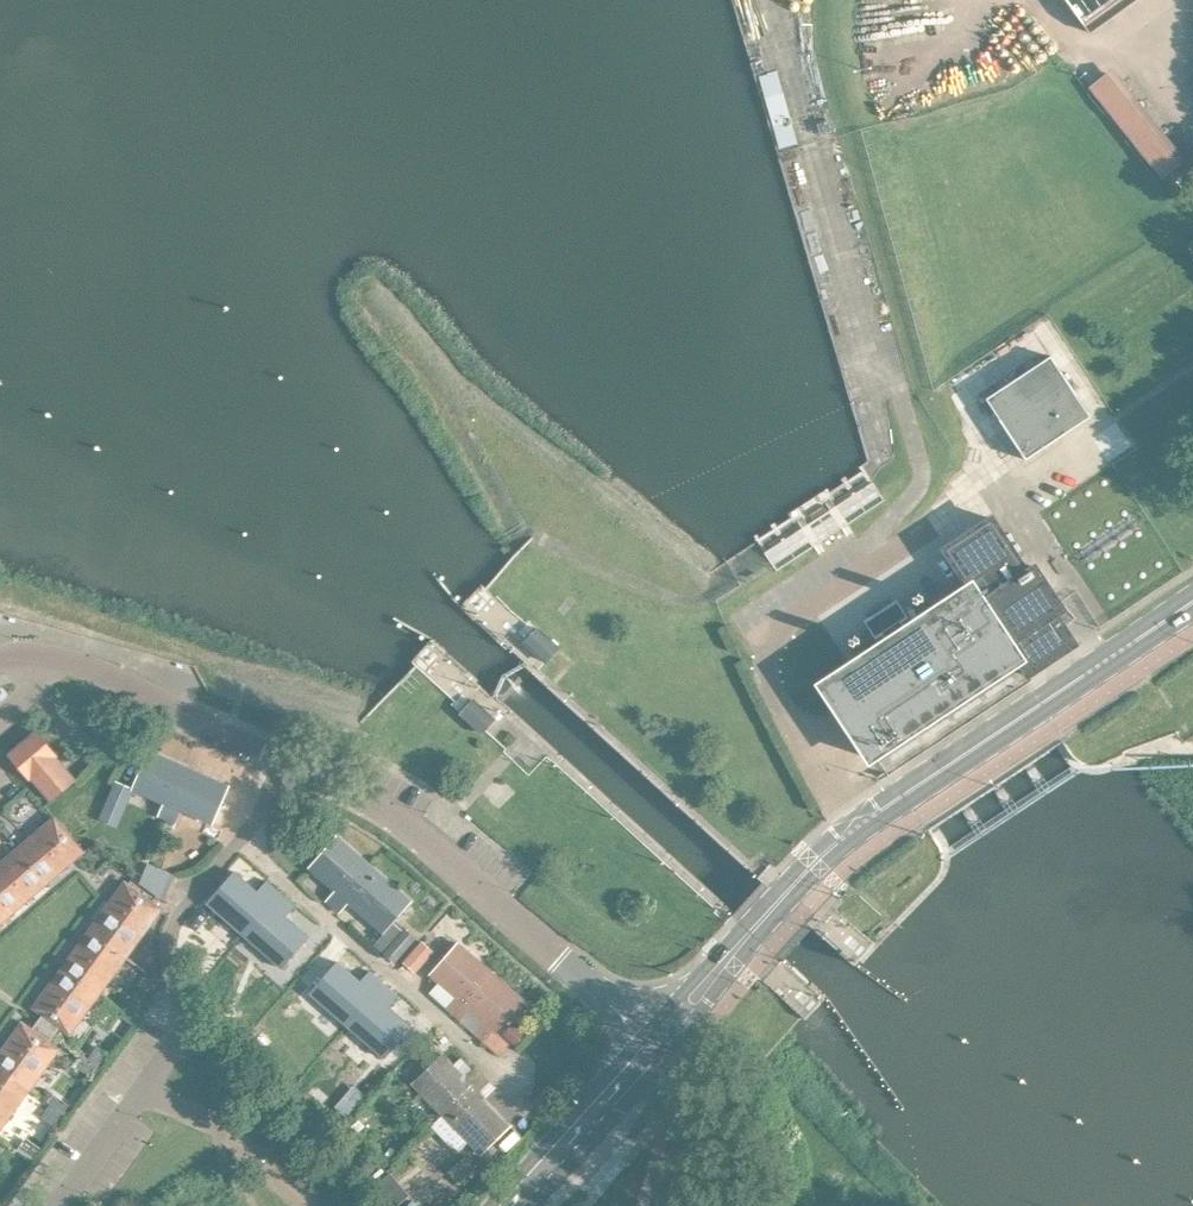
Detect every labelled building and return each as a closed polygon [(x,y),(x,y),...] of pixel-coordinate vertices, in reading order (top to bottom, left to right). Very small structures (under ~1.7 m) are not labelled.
[(1086,20),(1114,0),(1072,0),(1086,20)] [(1086,75),(1159,167),(1176,153),(1104,61),(1086,75)] [(974,391),(1013,454),(1078,409),(1038,348),(974,391)] [(1043,648),(1069,631),(1070,630),(1051,600),(1058,595),(1030,552),(1023,558),(987,504),(941,535),(966,573),(948,584),(946,582),(930,592),(931,595),(916,605),(914,602),(912,603),(913,604),(900,612),(897,608),(904,603),(892,585),(860,607),(872,625),(879,620),(882,625),(869,633),(868,633),(866,634),(868,637),(853,647),(851,644),(835,655),(836,658),(817,671),(866,744),(884,732),(887,735),(903,724),(901,721),(916,711),(919,714),(935,703),(933,700),(948,690),(951,693),(966,682),(965,679),(980,669),(982,672),(998,661),(997,658),(1014,647),(1025,663),(1045,650),(1043,648)] [(520,628),(542,648),(555,633),(533,613),(520,628)] [(456,699),(478,719),(490,705),(468,685),(456,699)] [(154,801),(162,805),(184,754),(144,736),(128,774),(159,788),(154,801)] [(184,754),(162,805),(170,809),(176,796),(208,809),(224,771),(184,754)] [(112,810),(120,793),(101,785),(94,802),(112,810)] [(50,802),(13,834),(42,869),(79,837),(50,802)] [(162,805),(160,810),(168,814),(170,809),(162,805)] [(321,886),(328,892),(365,851),(332,822),(315,839),(315,841),(305,853),(331,876),(321,886)] [(0,845),(0,905),(42,869),(13,834),(0,845)] [(138,862),(164,873),(170,859),(144,848),(138,862)] [(365,851),(328,892),(335,898),(344,888),(379,918),(406,887),(365,851)] [(239,921),(276,879),(262,867),(252,877),(229,857),(202,888),(239,921)] [(138,862),(135,870),(159,887),(164,873),(138,862)] [(120,867),(85,915),(121,943),(157,894),(120,867)] [(290,892),(276,879),(239,921),(277,954),(304,923),(281,902),(290,892)] [(400,914),(378,939),(389,948),(411,924),(400,914)] [(85,915),(57,953),(93,982),(121,943),(85,915)] [(442,993),(449,999),(485,957),(453,929),(425,960),(451,983),(442,993)] [(408,937),(399,948),(411,958),(420,947),(408,937)] [(305,978),(342,1011),(379,969),(364,957),(355,967),(332,947),(305,978)] [(0,1031),(0,1055),(26,1074),(54,1035),(44,1027),(55,1012),(65,1020),(93,982),(57,953),(28,993),(39,1001),(28,1015),(17,1008),(0,1031)] [(485,957),(449,999),(455,1005),(465,994),(491,1017),(518,986),(485,957)] [(379,969),(342,1011),(380,1044),(407,1013),(384,993),(393,982),(379,969)] [(508,1010),(499,1022),(510,1031),(519,1020),(508,1010)] [(490,1018),(480,1030),(494,1042),(504,1030),(490,1018)] [(408,1069),(438,1100),(478,1061),(472,1055),(462,1065),(438,1040),(408,1069)] [(26,1074),(0,1055),(0,1109),(26,1074)] [(478,1061),(438,1100),(476,1140),(506,1111),(474,1078),(484,1068),(478,1061)] [(49,1080),(43,1087),(58,1098),(64,1091),(49,1080)] [(353,1105),(341,1117),(348,1124),(360,1112),(353,1105)] [(459,1143),(442,1158),(453,1170),(470,1155),(459,1143)] [(376,1152),(366,1160),(370,1165),(380,1157),(376,1152)] [(386,1159),(372,1170),(391,1192),(404,1181),(386,1159)] [(408,1186),(398,1195),(402,1200),(412,1191),(408,1186)]
